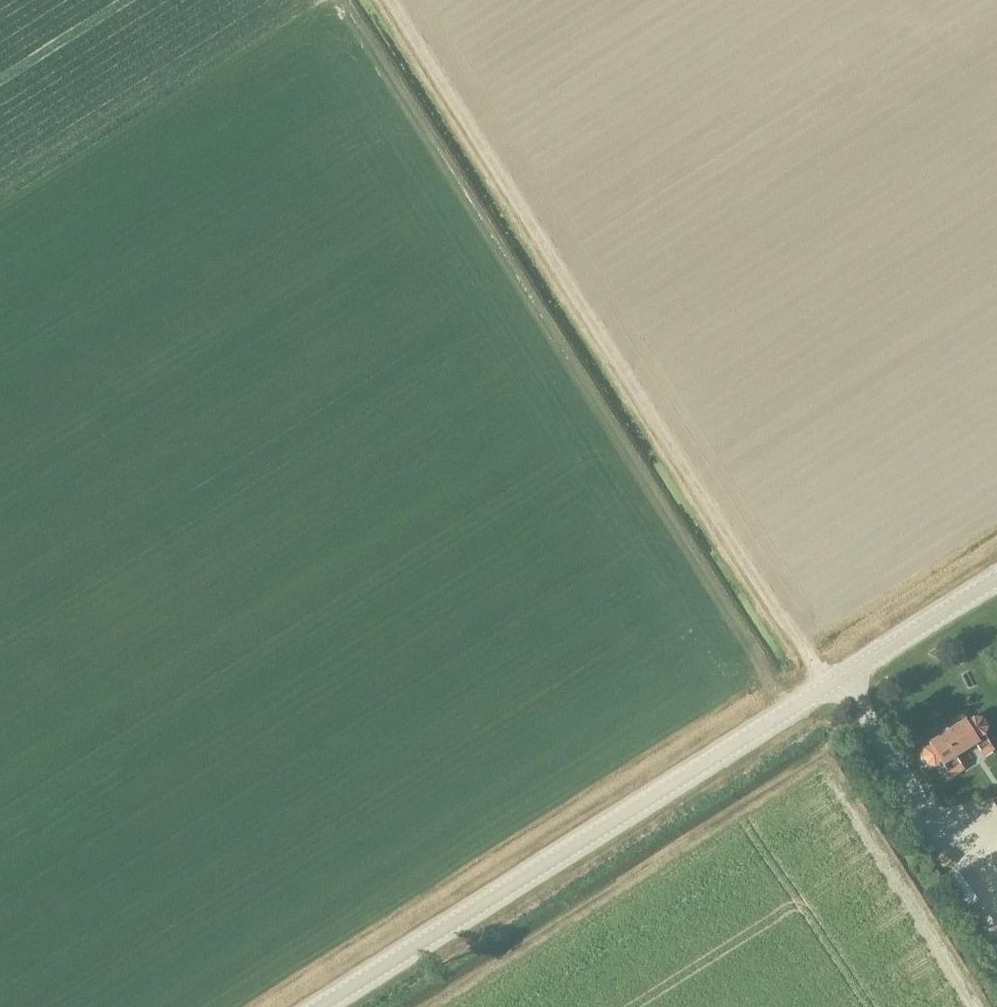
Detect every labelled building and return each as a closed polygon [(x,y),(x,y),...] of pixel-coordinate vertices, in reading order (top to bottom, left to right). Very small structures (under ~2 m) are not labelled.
[(954,754),(974,742),(980,751),(983,748),(986,753),(993,748),(983,733),(986,726),(981,718),(973,717),(966,721),(965,719),(929,742),(930,744),(923,749),(921,756),(926,764),(934,765),(936,763),(945,778),(958,770),(955,765),(960,763),(954,754)] [(981,808),(984,822),(996,819),(996,810),(996,805),(981,808)]
